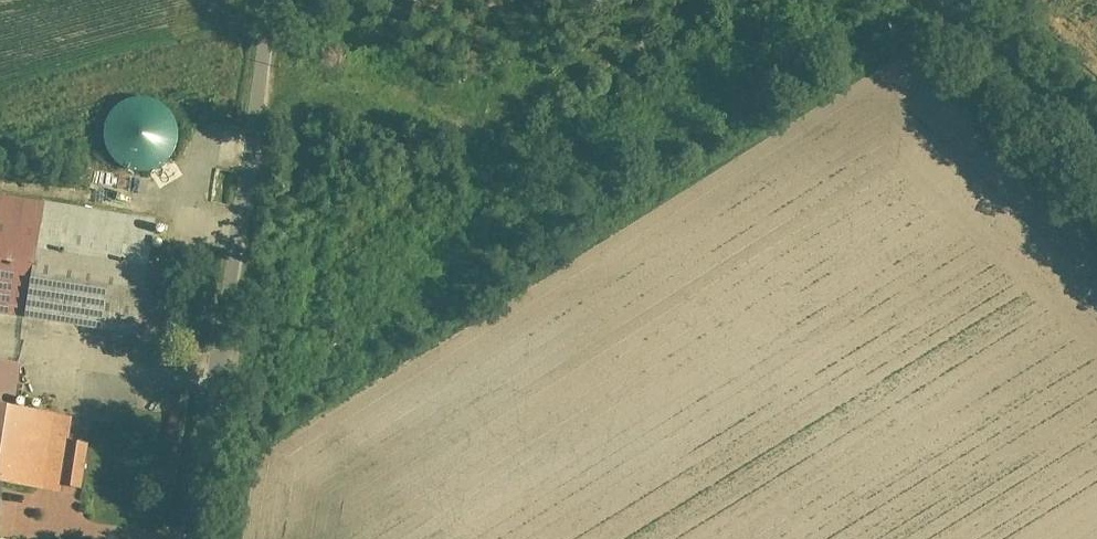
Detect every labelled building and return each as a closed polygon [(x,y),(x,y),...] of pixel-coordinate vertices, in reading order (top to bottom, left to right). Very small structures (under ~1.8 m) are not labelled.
[(115,168),(180,166),(179,101),(114,102),(115,168)] [(0,199),(0,318),(139,339),(156,222),(0,199)] [(17,410),(24,369),(0,365),(0,407),(17,410)] [(54,497),(65,422),(0,412),(0,489),(54,497)]
